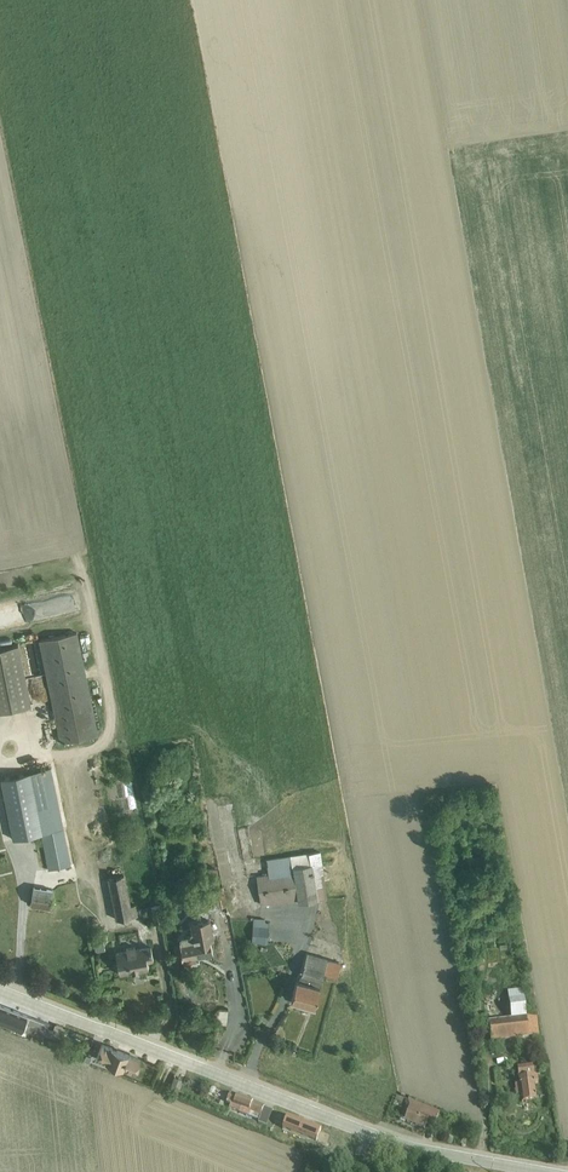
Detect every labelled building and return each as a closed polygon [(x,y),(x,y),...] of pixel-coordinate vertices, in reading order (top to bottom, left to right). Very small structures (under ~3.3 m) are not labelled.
[(29,619),(77,612),(74,593),(27,601),(29,619)] [(78,632),(39,640),(60,742),(99,735),(78,632)] [(0,648),(0,711),(32,705),(19,644),(0,648)] [(52,769),(1,779),(8,812),(13,839),(42,834),(64,830),(59,803),(52,769)] [(203,830),(197,836),(208,909),(227,906),(223,886),(220,887),(208,823),(203,823),(203,830)] [(64,830),(42,834),(50,869),(71,864),(64,830)] [(228,877),(225,843),(217,843),(219,877),(228,877)] [(310,853),(291,855),(293,870),(298,899),(299,902),(327,898),(321,851),(310,853)] [(269,874),(257,876),(261,905),(298,899),(293,870),(291,855),(267,859),(269,874)] [(125,875),(108,878),(116,920),(138,915),(136,904),(131,905),(125,875)] [(34,886),(27,931),(42,934),(43,925),(48,925),(54,891),(55,890),(54,890),(34,886)] [(254,918),(252,942),(268,943),(269,923),(266,922),(266,921),(265,921),(265,919),(258,918),(254,918)] [(181,944),(174,946),(177,961),(183,960),(184,961),(213,955),(210,940),(215,940),(211,920),(190,924),(192,932),(190,936),(182,938),(180,941),(181,944)] [(103,934),(93,936),(96,951),(105,949),(103,934)] [(118,961),(115,964),(117,969),(120,970),(120,973),(133,970),(133,971),(139,970),(139,969),(149,968),(147,960),(154,959),(151,945),(136,947),(135,945),(126,946),(127,949),(116,951),(118,961)] [(292,997),(292,1000),(294,1001),(294,1003),(298,1004),(300,1003),(315,1007),(324,973),(328,959),(308,953),(300,980),(297,979),(292,997)] [(328,959),(324,973),(338,977),(342,963),(328,959)] [(522,1006),(521,997),(508,998),(507,991),(487,994),(489,1010),(522,1006)] [(15,1027),(15,1028),(21,1030),(23,1027),(44,1037),(45,1033),(47,1028),(48,1026),(49,1022),(25,1013),(18,1010),(0,1003),(0,1021),(15,1027)] [(491,1009),(492,1040),(529,1039),(528,1008),(491,1009)] [(53,1029),(51,1035),(61,1039),(65,1026),(56,1023),(54,1027),(54,1028),(53,1029)] [(47,1028),(45,1033),(51,1035),(53,1029),(54,1028),(52,1027),(48,1026),(47,1028)] [(536,1040),(521,1042),(522,1052),(532,1051),(537,1051),(536,1043),(536,1040)] [(102,1043),(96,1057),(123,1068),(124,1066),(138,1072),(140,1065),(138,1065),(141,1059),(129,1054),(102,1043)] [(520,1085),(515,1085),(516,1096),(521,1096),(522,1103),(537,1102),(535,1084),(539,1084),(538,1077),(540,1077),(539,1068),(537,1068),(536,1065),(518,1068),(520,1085)] [(175,1076),(169,1089),(176,1092),(182,1079),(175,1076)] [(230,1094),(227,1103),(228,1103),(228,1104),(231,1105),(229,1109),(240,1112),(239,1113),(259,1121),(258,1123),(267,1126),(272,1112),(264,1108),(264,1107),(230,1094)] [(408,1101),(401,1120),(425,1129),(427,1123),(435,1126),(440,1113),(408,1101)] [(288,1117),(283,1129),(317,1143),(321,1130),(288,1117)]
